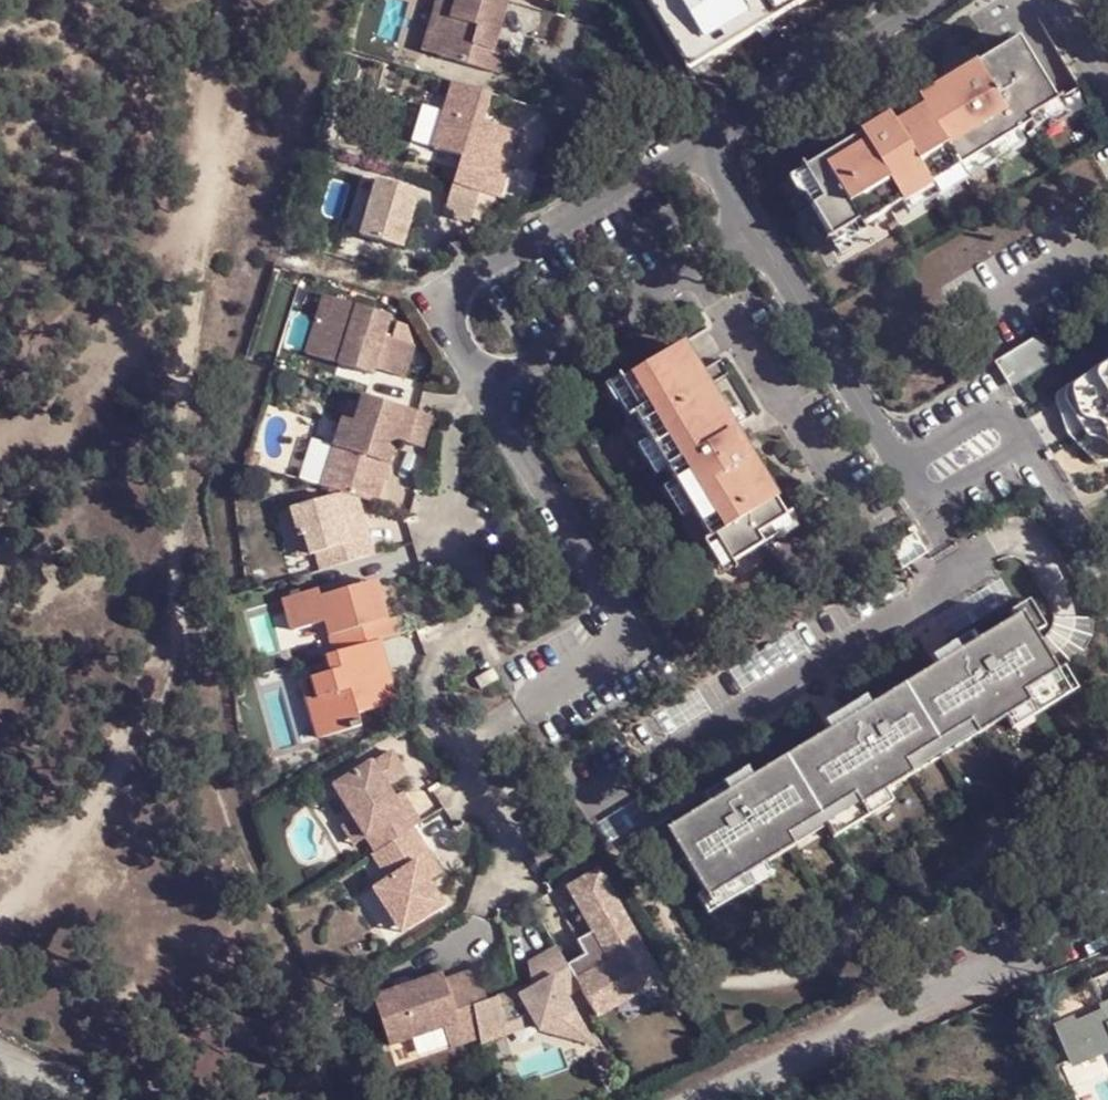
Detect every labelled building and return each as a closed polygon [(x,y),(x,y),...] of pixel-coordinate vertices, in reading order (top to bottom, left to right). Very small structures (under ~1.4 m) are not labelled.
[(505,5),(486,0),(455,0),(453,8),(436,4),(428,30),(445,35),(438,61),(497,78),(502,58),(492,54),(505,5)] [(538,14),(542,0),(486,0),(505,5),(538,14)] [(804,0),(639,0),(684,72),(804,0)] [(438,61),(445,35),(428,30),(421,57),(438,61)] [(969,100),(962,87),(932,106),(967,164),(1040,121),(1037,116),(1066,99),(1028,36),(984,61),(997,83),(969,100)] [(984,61),(957,78),(962,87),(969,100),(997,83),(984,61)] [(490,99),(451,88),(432,152),(461,160),(453,189),(478,196),(499,202),(509,169),(504,167),(492,163),(495,150),(508,154),(513,137),(481,127),(490,99)] [(967,164),(932,106),(903,123),(910,135),(882,151),(870,130),(801,170),(839,234),(866,218),(869,223),(967,164)] [(910,135),(903,123),(897,113),(870,130),(882,151),(910,135)] [(504,167),(508,154),(495,150),(492,163),(504,167)] [(417,196),(377,183),(360,240),(400,252),(417,196)] [(452,188),(443,218),(469,225),(478,196),(453,189),(452,188)] [(390,318),(324,298),(306,355),(372,376),(375,370),(405,379),(414,347),(384,338),(390,318)] [(789,518),(684,346),(623,383),(641,412),(636,415),(713,541),(718,537),(734,564),(766,545),(760,535),(789,518)] [(1055,403),(1086,455),(1091,452),(1097,462),(1107,462),(1107,370),(1055,403)] [(421,450),(430,419),(361,397),(353,424),(339,420),(319,487),(341,494),(351,497),(357,499),(375,504),(394,441),(421,450)] [(351,497),(341,494),(291,510),(300,539),(305,537),(310,556),(316,555),(321,572),(374,556),(364,520),(358,522),(351,497)] [(357,499),(351,497),(358,522),(364,520),(357,499)] [(291,510),(285,512),(300,560),(310,556),(305,537),(300,539),(291,510)] [(376,583),(368,585),(374,605),(382,603),(376,583)] [(375,645),(399,639),(394,622),(387,624),(382,603),(374,605),(368,585),(321,599),(319,591),(286,600),(295,632),(329,623),(338,655),(375,645)] [(996,600),(1001,607),(1010,601),(1027,627),(1038,620),(1016,587),(996,600)] [(926,657),(895,678),(932,733),(963,712),(971,724),(998,706),(1055,668),(1047,657),(1027,627),(1010,601),(1001,607),(968,629),(926,657)] [(968,629),(962,621),(920,649),(926,657),(968,629)] [(379,662),(375,645),(338,655),(325,658),(329,675),(300,682),(316,741),(358,730),(354,718),(392,708),(383,677),(379,678),(375,663),(379,662)] [(1055,653),(1047,657),(1055,668),(998,706),(1005,717),(1069,674),(1055,653)] [(499,679),(493,669),(475,679),(481,690),(499,679)] [(932,733),(895,678),(863,699),(821,727),(780,755),(817,812),(849,791),(856,801),(881,783),(909,765),(901,754),(932,733)] [(863,699),(858,691),(816,718),(821,727),(863,699)] [(971,724),(963,712),(932,733),(940,745),(971,724)] [(940,745),(932,733),(901,754),(909,765),(940,745)] [(368,765),(331,789),(372,855),(410,831),(417,826),(408,811),(401,816),(392,801),(384,789),(404,778),(389,755),(370,767),(368,765)] [(704,892),(709,899),(766,861),(793,843),(786,832),(817,812),(780,755),(748,776),(706,804),(664,832),(684,861),(704,892)] [(706,804),(748,776),(742,767),(701,795),(706,804)] [(888,795),(881,783),(856,801),(849,791),(817,812),(824,822),(831,833),(888,795)] [(408,811),(398,797),(392,801),(401,816),(408,811)] [(824,822),(817,812),(786,832),(793,843),(824,822)] [(671,827),(666,821),(649,832),(673,869),(684,861),(664,832),(671,827)] [(427,858),(410,831),(372,855),(369,857),(385,883),(370,891),(387,918),(393,914),(404,931),(441,909),(414,865),(427,858)] [(773,872),(766,861),(709,899),(704,892),(697,897),(709,914),(773,872)] [(583,951),(564,962),(576,984),(593,1012),(613,1001),(609,995),(653,971),(595,868),(567,884),(590,927),(575,937),(583,951)] [(486,1002),(473,1007),(479,1039),(507,1029),(506,1025),(531,1016),(536,1025),(538,1028),(568,1034),(583,1024),(563,992),(576,984),(564,962),(553,944),(525,962),(530,984),(531,987),(519,993),(516,990),(486,1002)] [(440,975),(372,999),(389,1048),(442,1028),(450,1049),(479,1039),(473,1007),(486,1002),(474,969),(443,981),(440,975)] [(530,984),(516,990),(519,993),(531,987),(530,984)] [(1107,1052),(1107,1014),(1078,1029),(1075,1023),(1058,1031),(1076,1067),(1107,1052)] [(507,1029),(479,1039),(480,1045),(536,1025),(531,1016),(506,1025),(507,1029)] [(592,1041),(583,1024),(568,1034),(592,1041)]
